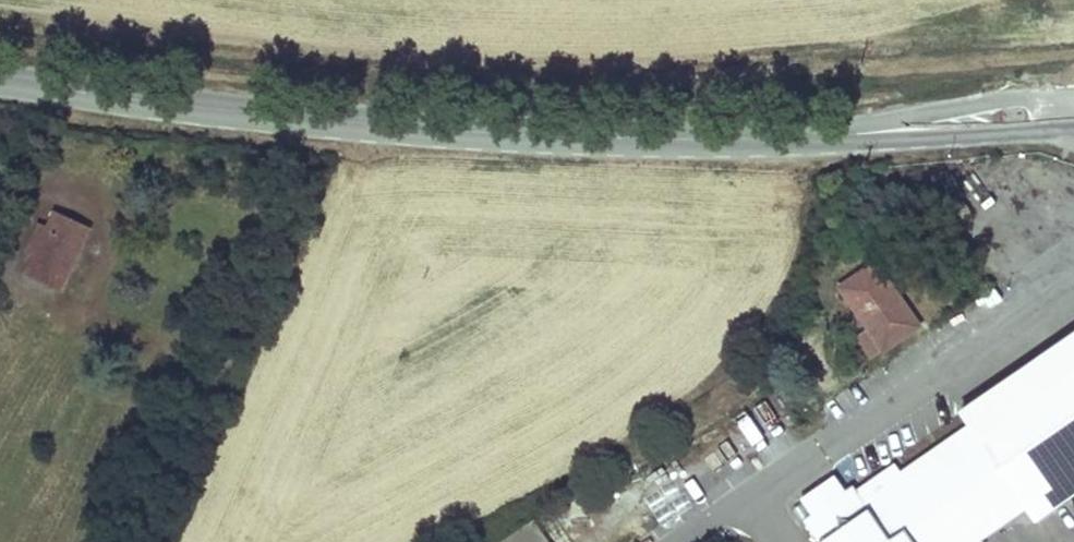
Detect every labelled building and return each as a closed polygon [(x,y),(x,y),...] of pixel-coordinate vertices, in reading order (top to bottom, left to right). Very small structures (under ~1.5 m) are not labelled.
[(33,255),(25,272),(62,289),(91,226),(54,209),(47,225),(33,255)] [(39,222),(25,251),(33,255),(47,225),(39,222)] [(876,263),(841,287),(869,327),(857,336),(872,358),(914,328),(895,302),(901,298),(876,263)] [(901,298),(895,302),(914,328),(920,326),(901,298)] [(1009,523),(984,490),(1005,475),(1029,510),(1035,519),(1073,492),(1073,335),(963,412),(971,425),(945,442),(952,453),(913,481),(905,471),(863,499),(858,493),(854,490),(850,490),(847,492),(837,500),(840,503),(826,513),(822,510),(811,517),(808,530),(817,541),(982,541),(1009,523)] [(945,442),(905,471),(913,481),(952,453),(945,442)] [(984,490),(1009,523),(1029,510),(1005,475),(984,490)] [(801,503),(811,517),(822,510),(826,513),(840,503),(837,500),(847,492),(837,478),(801,503)]
